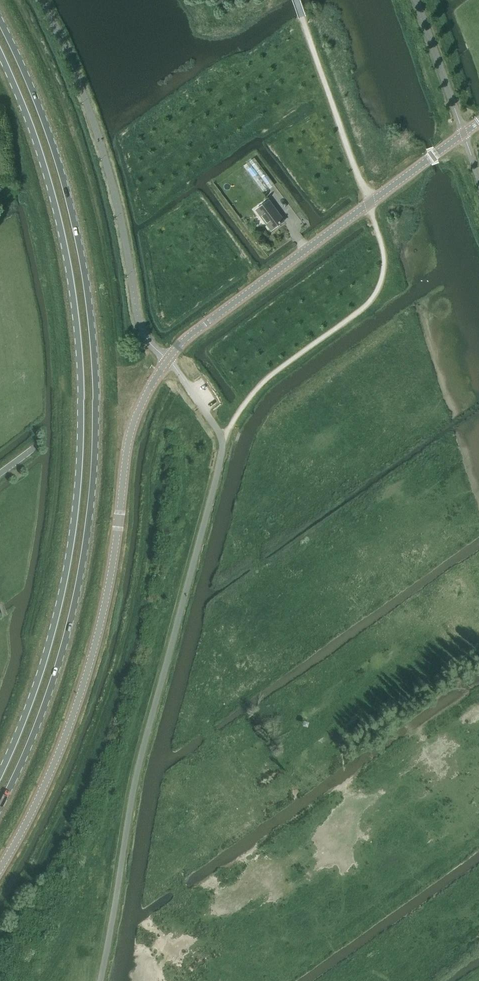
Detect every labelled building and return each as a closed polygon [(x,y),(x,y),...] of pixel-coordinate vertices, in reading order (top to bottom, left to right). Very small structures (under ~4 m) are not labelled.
[(269,188),(274,185),(254,158),(244,165),(264,192),(269,188)] [(271,230),(284,220),(269,200),(256,210),(271,230)]
